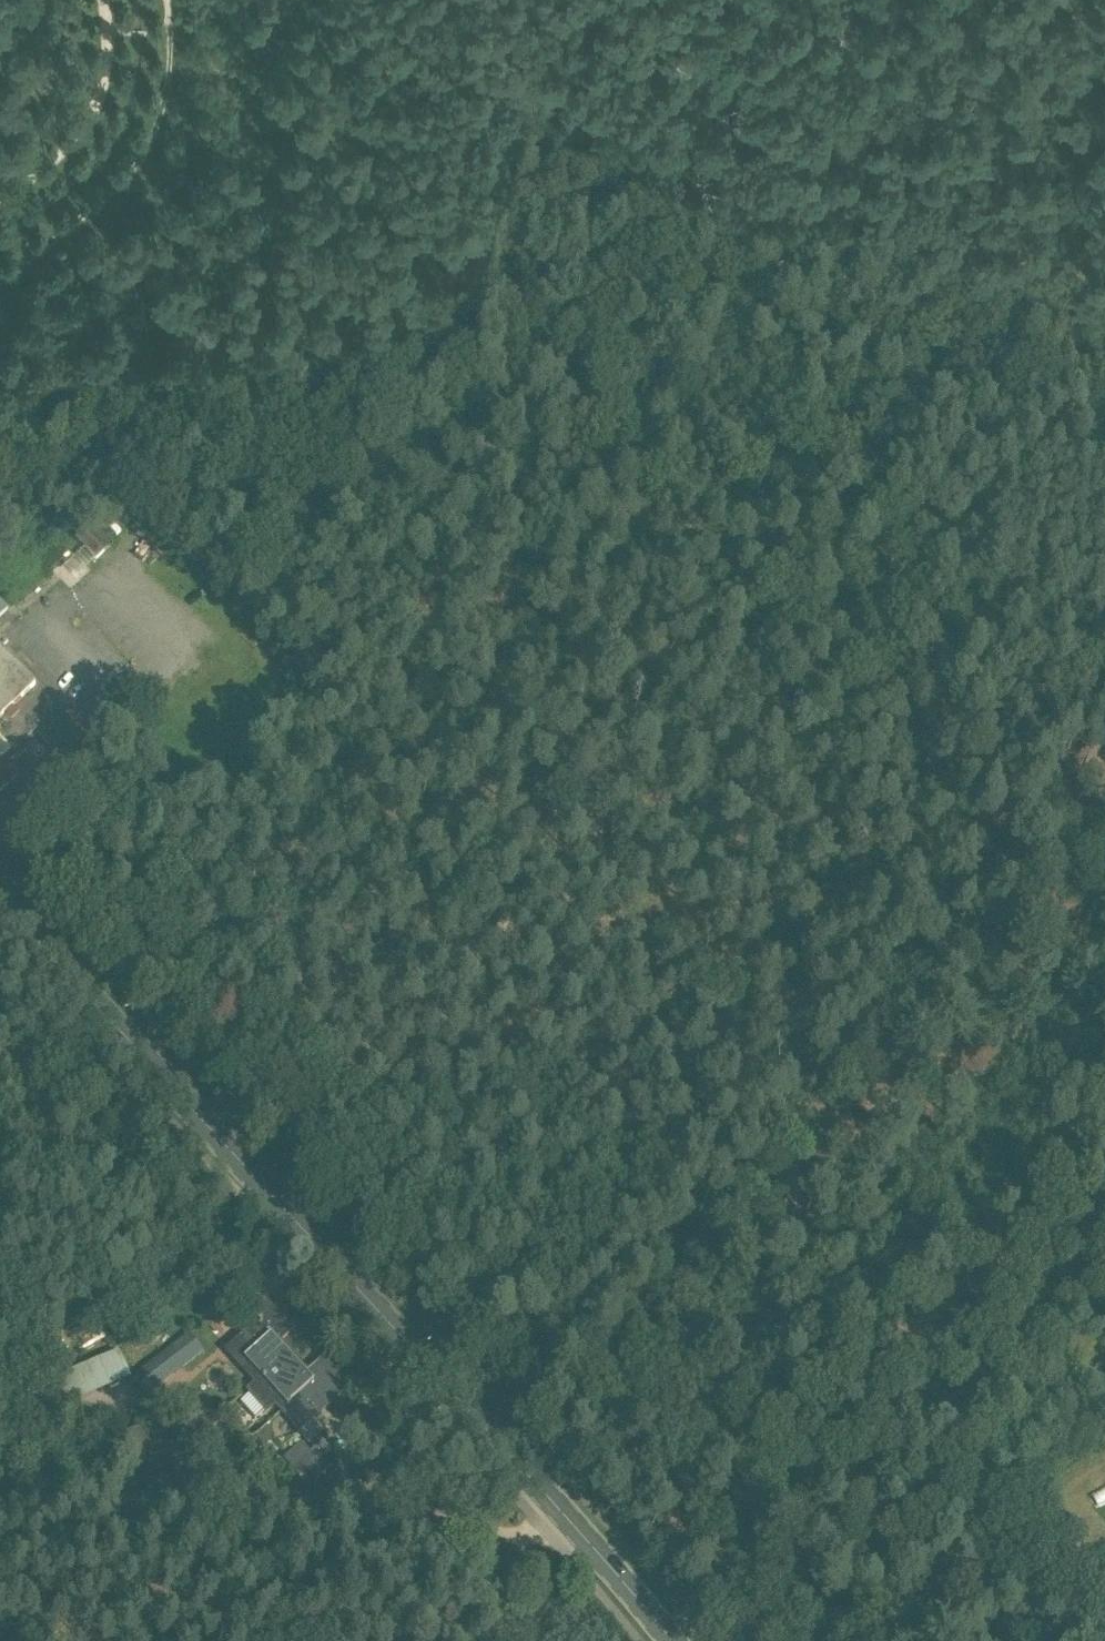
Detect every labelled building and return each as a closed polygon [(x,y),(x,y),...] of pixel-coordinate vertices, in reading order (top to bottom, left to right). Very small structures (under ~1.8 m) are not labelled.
[(83,529),(74,538),(84,549),(95,560),(105,551),(83,529)] [(49,667),(11,629),(0,639),(0,715),(49,667)] [(100,682),(88,694),(96,703),(108,691),(100,682)] [(9,776),(0,767),(0,784),(9,776)] [(251,1367),(280,1340),(294,1328),(281,1313),(278,1316),(266,1303),(251,1316),(257,1322),(229,1353),(245,1371),(250,1366),(251,1367)] [(200,1354),(186,1335),(132,1378),(146,1396),(200,1354)] [(295,1385),(309,1372),(280,1340),(251,1367),(279,1398),(275,1403),(282,1411),(302,1392),(295,1385)] [(326,1432),(313,1418),(344,1389),(334,1377),(336,1375),(323,1360),(309,1372),(295,1385),(302,1392),(282,1411),(299,1430),(297,1432),(309,1447),(326,1432)] [(165,1452),(154,1422),(121,1434),(132,1465),(165,1452)] [(317,1445),(291,1469),(299,1477),(318,1479),(333,1464),(317,1445)]
